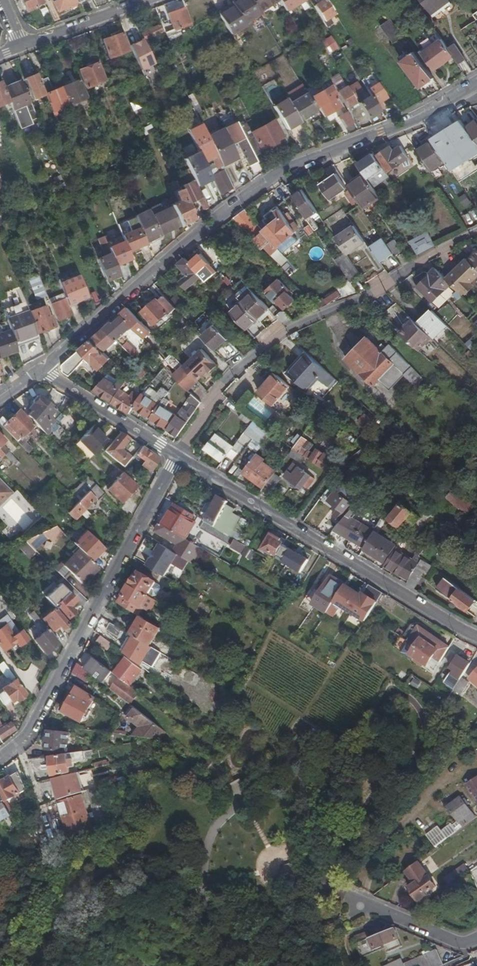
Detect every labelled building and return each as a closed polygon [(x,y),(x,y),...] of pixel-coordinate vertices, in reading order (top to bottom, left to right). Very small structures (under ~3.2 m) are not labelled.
[(43,4),(42,0),(21,0),(26,12),(43,4)] [(76,1),(76,0),(51,0),(57,12),(77,2),(76,1)] [(232,3),(233,5),(244,22),(259,13),(257,11),(251,0),(236,0),(232,3)] [(257,11),(276,0),(251,0),(257,11)] [(294,0),(279,0),(285,10),(296,3),(294,0)] [(335,13),(326,0),(313,0),(316,4),(313,6),(323,21),(335,13)] [(432,14),(449,1),(448,0),(421,0),(432,14)] [(449,1),(432,14),(434,17),(451,4),(449,1)] [(232,3),(217,12),(219,14),(233,5),(232,3)] [(233,5),(219,14),(230,34),(245,25),(244,22),(233,5)] [(173,28),(164,32),(168,41),(178,36),(181,34),(179,27),(190,23),(184,7),(168,13),(173,28)] [(403,36),(391,19),(380,26),(393,44),(403,36)] [(159,24),(140,33),(144,40),(163,32),(159,24)] [(129,50),(123,32),(102,39),(108,57),(129,50)] [(338,48),(330,35),(321,41),(329,54),(338,48)] [(142,39),(130,45),(137,61),(144,77),(158,70),(149,53),(142,39)] [(430,48),(442,65),(454,57),(448,48),(444,42),(442,39),(430,48)] [(361,53),(355,44),(345,50),(347,54),(350,60),(361,53)] [(454,57),(458,64),(464,60),(454,44),(448,48),(454,57)] [(435,70),(442,65),(430,48),(423,52),(421,50),(416,54),(424,66),(429,62),(435,70)] [(421,88),(433,79),(424,66),(416,54),(414,52),(402,61),(421,88)] [(98,62),(78,70),(86,88),(105,80),(98,62)] [(38,81),(35,74),(23,79),(32,99),(44,94),(38,81)] [(38,81),(44,94),(51,112),(70,104),(62,86),(52,91),(47,77),(38,81)] [(330,87),(331,86),(327,78),(309,88),(305,90),(310,98),(330,87)] [(17,121),(20,128),(32,123),(30,120),(36,117),(20,80),(3,88),(9,101),(12,109),(17,121)] [(78,80),(62,86),(70,104),(86,97),(79,82),(78,80)] [(1,81),(0,81),(0,104),(9,101),(3,88),(1,81)] [(82,81),(79,82),(86,97),(88,96),(82,81)] [(357,82),(349,87),(356,97),(364,93),(357,82)] [(381,110),(384,109),(380,103),(388,98),(379,83),(368,90),(371,95),(381,110)] [(318,111),(317,109),(310,98),(305,90),(302,85),(285,96),(287,99),(300,121),(308,117),(318,111)] [(336,98),(338,97),(331,86),(330,87),(310,98),(317,109),(319,108),(324,117),(341,106),(336,98)] [(348,86),(338,92),(348,108),(357,103),(348,86)] [(192,94),(188,96),(194,107),(198,104),(192,94)] [(369,118),(381,110),(371,95),(359,103),(369,118)] [(288,130),(301,123),(300,121),(287,99),(274,107),(288,130)] [(81,106),(75,109),(77,114),(84,110),(81,106)] [(17,121),(12,109),(5,112),(9,124),(17,121)] [(312,124),(322,118),(318,111),(308,117),(312,124)] [(349,134),(359,130),(349,113),(339,118),(346,128),(349,134)] [(465,127),(476,143),(476,119),(465,127)] [(274,120),(252,132),(263,151),(278,143),(276,141),(283,137),(274,120)] [(250,165),(257,161),(254,156),(247,142),(238,126),(236,121),(223,127),(232,145),(238,142),(250,165)] [(238,126),(247,142),(253,138),(244,123),(238,126)] [(462,123),(449,131),(450,132),(444,136),(442,133),(431,140),(445,162),(449,167),(464,157),(476,149),(476,143),(465,127),(462,123)] [(239,157),(232,145),(223,127),(207,136),(218,157),(222,166),(239,157)] [(186,142),(192,139),(188,131),(181,134),(186,142)] [(247,142),(254,156),(261,153),(253,138),(247,142)] [(431,140),(415,151),(429,172),(445,162),(431,140)] [(375,157),(387,173),(402,163),(394,151),(393,152),(390,147),(375,157)] [(394,151),(402,163),(408,158),(400,147),(394,151)] [(197,185),(211,179),(199,152),(185,159),(197,185)] [(366,176),(374,188),(386,179),(391,187),(395,185),(387,173),(375,157),(373,154),(358,164),(364,173),(366,176)] [(217,169),(222,166),(218,157),(213,160),(217,169)] [(223,168),(240,160),(239,157),(222,166),(223,168)] [(468,163),(464,157),(449,167),(453,173),(457,171),(468,163)] [(233,188),(224,170),(212,175),(222,194),(228,191),(229,193),(234,190),(233,188)] [(348,187),(366,176),(364,173),(346,184),(348,187)] [(336,174),(327,180),(330,184),(328,186),(325,181),(319,185),(329,200),(338,195),(337,193),(345,187),(336,174)] [(371,205),(381,199),(374,188),(366,176),(348,187),(350,190),(360,205),(364,210),(371,205)] [(180,225),(194,218),(180,187),(176,180),(171,183),(175,191),(174,192),(178,201),(170,205),(172,207),(180,225)] [(203,210),(208,207),(203,196),(202,197),(193,180),(180,187),(188,203),(198,198),(203,210)] [(317,211),(302,190),(292,196),(315,230),(318,228),(312,218),(310,216),(317,211)] [(354,209),(360,205),(350,190),(344,193),(354,209)] [(459,198),(464,207),(470,204),(465,195),(459,198)] [(263,231),(245,209),(233,218),(262,249),(265,247),(272,255),(278,249),(277,247),(295,232),(294,230),(298,227),(288,212),(284,215),(277,206),(266,216),(269,221),(267,223),(269,226),(263,231)] [(145,241),(180,225),(172,207),(151,217),(148,209),(134,215),(139,228),(145,241)] [(329,229),(335,236),(349,225),(343,219),(329,229)] [(305,229),(310,237),(315,234),(310,226),(305,229)] [(335,237),(345,253),(346,254),(366,243),(354,226),(335,237)] [(128,251),(146,243),(145,241),(139,228),(121,235),(124,240),(128,251)] [(283,253),(301,238),(295,232),(277,247),(278,249),(279,250),(283,253)] [(410,243),(418,256),(435,247),(431,239),(432,239),(428,234),(410,243)] [(107,280),(120,275),(115,264),(108,247),(103,236),(98,238),(105,255),(98,259),(107,280)] [(61,239),(52,243),(55,249),(63,245),(61,239)] [(115,264),(131,258),(128,251),(124,240),(108,247),(115,264)] [(393,254),(396,257),(404,253),(395,241),(388,246),(393,254)] [(388,246),(385,242),(372,251),(381,263),(393,254),(388,246)] [(471,256),(467,259),(473,265),(476,270),(476,250),(471,256)] [(345,253),(335,260),(338,263),(351,283),(361,276),(346,254),(345,253)] [(201,254),(190,264),(201,277),(206,282),(217,272),(201,254)] [(190,264),(185,258),(177,264),(187,276),(180,282),(187,290),(201,277),(190,264)] [(462,297),(472,285),(470,284),(476,276),(476,270),(473,265),(467,259),(452,274),(446,280),(451,286),(462,297)] [(433,303),(451,286),(446,280),(437,270),(418,287),(433,303)] [(36,298),(46,294),(37,274),(28,278),(36,298)] [(68,305),(88,297),(79,275),(59,283),(63,292),(68,305)] [(289,290),(279,279),(265,292),(276,303),(278,301),(280,304),(285,309),(288,306),(288,307),(292,303),(291,303),(295,299),(289,293),(289,291),(289,290)] [(236,294),(243,302),(254,292),(247,284),(236,294)] [(338,291),(341,296),(356,295),(349,284),(338,291)] [(326,299),(330,303),(341,296),(338,291),(326,299)] [(50,304),(57,320),(72,315),(69,307),(68,305),(63,292),(48,298),(50,304)] [(232,313),(248,331),(252,327),(259,320),(270,309),(254,292),(243,302),(232,313)] [(177,308),(165,295),(158,300),(157,299),(142,311),(154,325),(168,313),(169,314),(177,308)] [(182,295),(175,302),(182,310),(189,303),(182,295)] [(68,305),(69,307),(88,299),(88,297),(68,305)] [(33,310),(44,306),(41,299),(26,304),(33,323),(34,322),(37,321),(33,310)] [(318,309),(328,305),(322,299),(315,306),(318,309)] [(6,321),(14,341),(36,333),(33,323),(26,304),(25,302),(21,303),(3,309),(7,319),(6,319),(6,321)] [(34,322),(39,335),(48,332),(47,329),(55,326),(51,316),(48,317),(44,306),(33,310),(37,321),(34,322)] [(128,307),(121,313),(132,326),(143,337),(150,331),(128,307)] [(270,309),(259,320),(262,323),(273,313),(270,309)] [(277,317),(285,325),(293,321),(284,310),(277,317)] [(433,338),(446,325),(431,310),(418,323),(433,338)] [(121,313),(105,327),(116,339),(132,326),(121,313)] [(400,333),(419,351),(432,339),(413,320),(400,333)] [(18,353),(16,347),(14,341),(6,321),(0,323),(0,329),(2,333),(0,334),(0,360),(18,353)] [(217,325),(203,336),(216,350),(229,338),(217,325)] [(105,327),(92,339),(104,351),(116,339),(105,327)] [(16,347),(38,338),(36,333),(14,341),(16,347)] [(390,390),(405,375),(379,347),(368,337),(347,358),(373,385),(379,380),(390,390)] [(64,372),(70,376),(71,374),(88,356),(100,368),(110,358),(104,351),(92,339),(63,364),(63,365),(64,372)] [(128,342),(123,346),(134,356),(138,352),(128,342)] [(405,375),(417,387),(424,380),(390,345),(387,348),(383,343),(379,347),(405,375)] [(202,349),(184,366),(198,381),(208,371),(210,372),(218,365),(202,349)] [(322,383),(331,375),(306,353),(288,373),(307,389),(317,378),(322,383)] [(100,383),(105,378),(111,372),(105,366),(99,371),(96,368),(90,374),(94,377),(100,383)] [(184,366),(174,375),(178,380),(188,390),(198,381),(184,366)] [(149,371),(145,367),(132,380),(136,384),(149,371)] [(273,404),(289,385),(275,373),(258,392),(273,404)] [(112,403),(129,414),(134,407),(138,400),(123,391),(132,379),(129,376),(121,389),(112,403)] [(92,390),(93,391),(100,383),(94,377),(87,384),(92,390)] [(93,391),(112,403),(121,389),(105,378),(100,383),(93,391)] [(240,379),(226,391),(236,401),(249,390),(240,379)] [(134,407),(151,418),(156,409),(165,398),(172,388),(165,382),(160,388),(162,390),(153,401),(142,393),(139,398),(138,400),(134,407)] [(136,395),(139,398),(142,393),(145,390),(141,388),(136,395)] [(241,402),(266,421),(273,413),(247,393),(241,402)] [(31,411),(27,415),(35,423),(43,432),(48,426),(53,421),(52,420),(58,412),(39,395),(32,403),(33,404),(35,406),(31,411)] [(178,436),(201,403),(192,395),(188,401),(193,405),(183,420),(177,416),(168,429),(178,436)] [(151,418),(168,429),(177,416),(165,408),(170,402),(165,398),(156,409),(151,418)] [(33,425),(25,417),(18,410),(7,420),(1,426),(27,453),(31,449),(20,438),(33,425)] [(255,419),(244,411),(239,417),(250,425),(255,419)] [(61,414),(58,412),(52,420),(53,421),(48,426),(53,426),(56,423),(56,419),(61,414)] [(358,422),(365,428),(375,418),(370,413),(368,415),(366,414),(358,422)] [(35,423),(27,415),(25,417),(33,425),(35,423)] [(254,439),(250,445),(259,452),(273,433),(255,419),(250,425),(245,432),(254,439)] [(93,424),(92,426),(106,440),(108,439),(93,424)] [(89,458),(100,447),(106,440),(92,426),(74,444),(89,458)] [(348,451),(358,441),(348,431),(338,442),(348,451)] [(104,451),(123,467),(130,459),(119,449),(129,438),(120,432),(104,451)] [(206,447),(223,461),(234,447),(217,433),(206,447)] [(301,438),(294,449),(299,453),(307,443),(301,438)] [(236,463),(244,470),(257,454),(259,452),(250,445),(236,463)] [(150,470),(159,457),(142,446),(136,455),(141,459),(144,461),(142,465),(150,470)] [(12,469),(18,463),(2,447),(0,449),(0,458),(12,469)] [(299,453),(294,449),(289,455),(302,463),(305,457),(299,453)] [(311,460),(326,470),(333,459),(324,453),(318,449),(311,460)] [(243,472),(251,478),(255,473),(263,462),(265,460),(257,454),(244,470),(243,472)] [(257,482),(264,488),(276,472),(263,462),(255,473),(260,478),(257,482)] [(304,485),(309,489),(314,482),(310,478),(311,476),(304,471),(304,472),(296,465),(287,477),(290,480),(302,489),(304,485)] [(432,466),(424,475),(429,480),(430,481),(436,473),(436,470),(432,466)] [(121,473),(107,489),(121,502),(135,486),(121,473)] [(251,478),(257,482),(260,478),(255,473),(251,478)] [(267,486),(273,490),(282,479),(276,474),(267,486)] [(429,480),(424,475),(414,488),(416,490),(417,488),(421,490),(429,480)] [(70,497),(76,503),(95,485),(88,478),(70,497)] [(9,492),(0,483),(0,501),(9,492)] [(96,499),(103,493),(95,485),(76,503),(67,512),(74,519),(80,513),(85,519),(90,515),(84,509),(95,498),(96,499)] [(185,487),(176,505),(191,513),(196,517),(197,517),(202,520),(213,527),(226,504),(227,502),(218,497),(214,504),(185,487)] [(466,512),(467,513),(473,505),(454,489),(448,497),(460,508),(459,509),(464,514),(466,512)] [(335,515),(343,521),(353,509),(362,499),(352,490),(345,498),(336,492),(330,500),(340,508),(335,515)] [(420,517),(402,502),(390,517),(403,527),(406,524),(411,528),(420,517)] [(213,527),(217,529),(222,532),(232,513),(235,509),(226,504),(213,527)] [(176,505),(169,514),(192,527),(197,517),(176,505)] [(353,509),(336,529),(365,547),(374,531),(375,530),(354,518),(358,513),(353,509)] [(232,513),(222,532),(228,536),(239,517),(232,513)] [(192,527),(169,514),(162,525),(185,539),(192,527)] [(82,527),(84,529),(91,522),(89,519),(82,527)] [(213,527),(202,520),(198,527),(213,535),(217,529),(213,527)] [(159,524),(155,532),(176,545),(196,557),(201,549),(185,539),(162,525),(159,524)] [(53,544),(63,535),(55,527),(26,541),(39,556),(52,544),(53,543),(53,544)] [(90,561),(103,548),(86,531),(73,544),(76,547),(90,561)] [(365,547),(365,548),(374,555),(386,562),(396,546),(374,531),(365,547)] [(273,554),(278,556),(280,552),(285,542),(280,540),(280,541),(270,536),(264,550),(273,555),(273,554)] [(241,552),(245,545),(234,539),(230,546),(241,552)] [(24,541),(16,546),(29,558),(35,552),(24,541)] [(289,545),(285,542),(280,552),(284,554),(289,545)] [(160,544),(146,566),(163,577),(177,554),(172,551),(160,544)] [(211,555),(217,559),(224,547),(218,544),(211,555)] [(141,545),(138,551),(150,556),(153,551),(141,545)] [(176,545),(172,551),(177,554),(191,563),(196,557),(176,545)] [(248,559),(254,552),(246,546),(241,553),(248,559)] [(54,569),(63,578),(69,572),(81,584),(97,568),(90,561),(76,547),(71,552),(74,555),(64,565),(61,562),(54,569)] [(409,580),(422,558),(420,556),(416,555),(413,560),(396,549),(386,565),(409,580)] [(407,584),(414,588),(429,563),(422,558),(409,580),(407,584)] [(134,577),(129,585),(146,595),(147,593),(152,596),(156,596),(161,590),(159,586),(154,583),(154,582),(138,572),(135,577),(134,577)] [(468,610),(476,600),(440,572),(432,582),(468,610)] [(336,599),(344,585),(330,576),(329,577),(330,578),(325,587),(324,586),(321,589),(316,586),(306,600),(327,612),(333,603),(336,599)] [(127,589),(118,604),(138,616),(143,607),(140,605),(146,595),(129,585),(127,583),(126,585),(128,587),(127,589)] [(361,596),(344,585),(336,599),(366,618),(380,595),(367,587),(361,596)] [(382,593),(368,585),(367,587),(380,595),(382,593)] [(69,606),(75,601),(68,592),(54,604),(66,618),(74,612),(69,606)] [(9,609),(0,596),(0,616),(9,609)] [(333,603),(327,612),(325,615),(329,618),(337,605),(333,603)] [(61,629),(68,624),(54,608),(42,618),(52,630),(57,626),(61,629)] [(40,619),(33,611),(29,615),(35,623),(40,619)] [(3,651),(10,646),(15,642),(18,646),(27,640),(20,630),(18,632),(6,615),(0,619),(0,647),(3,651)] [(134,638),(150,647),(160,629),(142,618),(131,636),(134,638)] [(122,630),(109,623),(105,630),(117,637),(122,630)] [(440,663),(449,648),(419,627),(409,642),(433,658),(437,661),(440,663)] [(44,653),(58,643),(47,629),(34,640),(44,653)] [(94,631),(91,638),(107,650),(112,644),(94,631)] [(134,638),(124,653),(128,656),(141,666),(151,648),(150,647),(134,638)] [(433,658),(409,642),(405,639),(399,650),(423,667),(425,665),(427,666),(430,662),(433,658)] [(141,670),(143,667),(141,666),(128,656),(126,659),(141,670)] [(461,678),(470,664),(457,656),(453,663),(456,666),(446,683),(454,689),(461,678)] [(83,668),(85,670),(94,658),(92,657),(83,668)] [(85,670),(91,675),(103,684),(112,672),(94,658),(85,670)] [(120,678),(130,686),(141,670),(126,659),(115,674),(120,678)] [(15,679),(2,662),(0,663),(0,669),(10,682),(1,688),(2,690),(0,691),(0,700),(3,703),(9,699),(11,702),(15,699),(16,701),(24,695),(14,680),(15,679)] [(77,663),(73,671),(86,680),(91,675),(85,670),(83,668),(77,663)] [(130,705),(139,693),(130,686),(120,678),(111,690),(130,705)] [(467,682),(461,678),(454,689),(459,693),(467,682)] [(420,683),(414,679),(411,684),(416,688),(420,683)] [(88,710),(95,698),(76,686),(62,713),(81,723),(84,717),(87,718),(90,712),(88,710)] [(141,727),(134,736),(150,738),(158,727),(132,707),(125,715),(141,727)] [(15,730),(10,722),(0,729),(0,739),(15,730)] [(67,732),(48,730),(46,750),(64,752),(67,732)] [(83,751),(68,754),(68,755),(50,757),(52,777),(60,776),(69,773),(69,769),(74,768),(74,763),(85,760),(83,751)] [(58,800),(82,793),(77,773),(53,779),(58,800)] [(12,778),(20,794),(26,790),(19,774),(12,778)] [(20,794),(12,778),(11,776),(0,782),(0,791),(6,801),(20,794)] [(468,787),(476,799),(476,780),(468,787)] [(87,791),(96,788),(94,781),(84,783),(87,791)] [(237,789),(235,785),(233,786),(227,789),(233,801),(245,794),(241,787),(237,789)] [(87,791),(96,822),(105,820),(96,788),(87,791)] [(92,829),(82,796),(59,802),(68,836),(92,829)] [(476,818),(476,817),(474,813),(473,813),(468,807),(471,805),(467,800),(464,801),(462,798),(449,808),(460,823),(454,826),(453,825),(444,831),(443,829),(439,832),(446,841),(476,818)] [(17,805),(8,810),(10,814),(19,809),(17,805)] [(419,862),(405,872),(414,884),(409,887),(419,902),(429,895),(427,893),(436,887),(419,862)] [(450,886),(471,871),(466,864),(447,877),(446,880),(450,886)] [(474,884),(471,877),(454,884),(458,892),(474,884)] [(446,900),(441,894),(427,903),(431,910),(446,900)] [(402,946),(394,928),(371,937),(359,941),(355,943),(361,957),(385,948),(387,953),(402,946)] [(359,941),(371,937),(369,931),(357,935),(359,941)] [(433,951),(425,954),(424,952),(419,954),(420,957),(399,965),(396,960),(383,965),(439,965),(433,951)]
